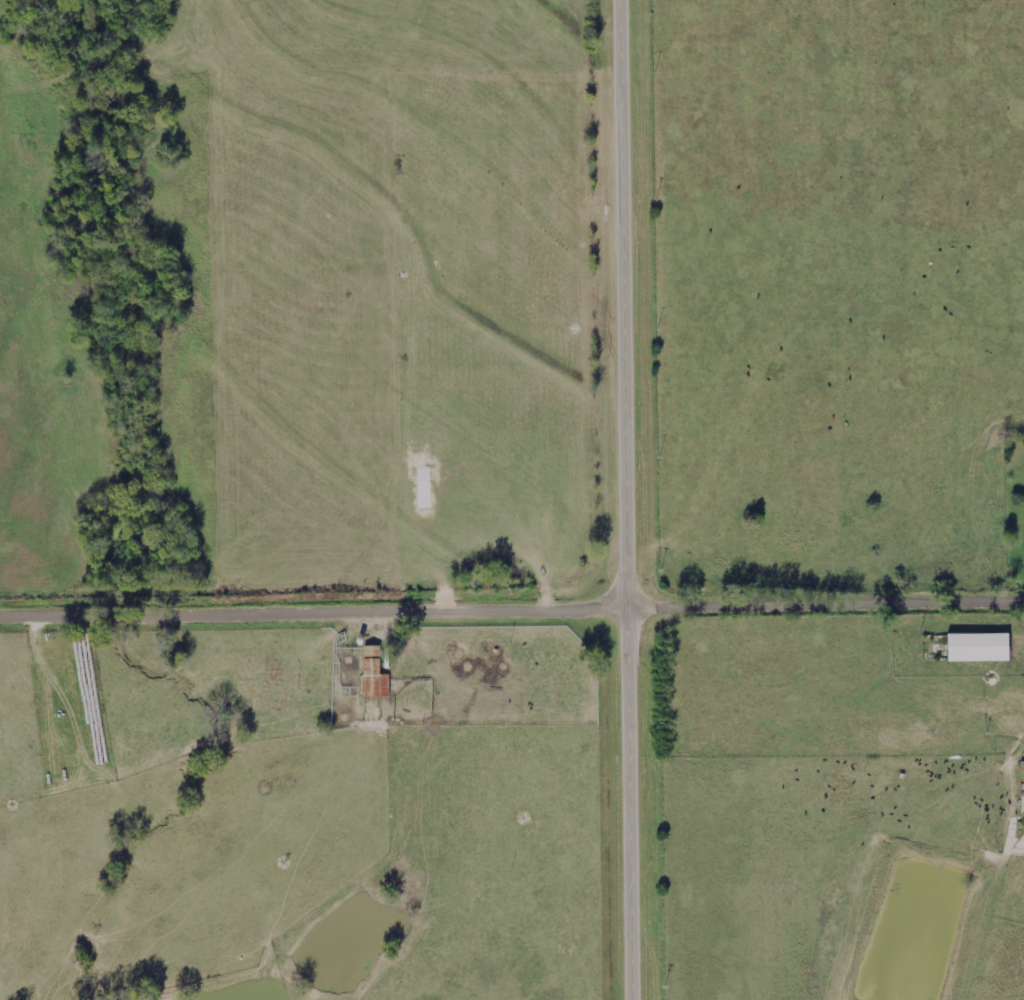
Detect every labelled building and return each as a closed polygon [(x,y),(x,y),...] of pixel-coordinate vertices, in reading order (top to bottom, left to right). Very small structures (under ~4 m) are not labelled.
[(1010,661),(1010,634),(948,635),(949,662),(1010,661)] [(381,646),(365,646),(364,697),(390,697),(390,675),(380,674),(381,646)]
